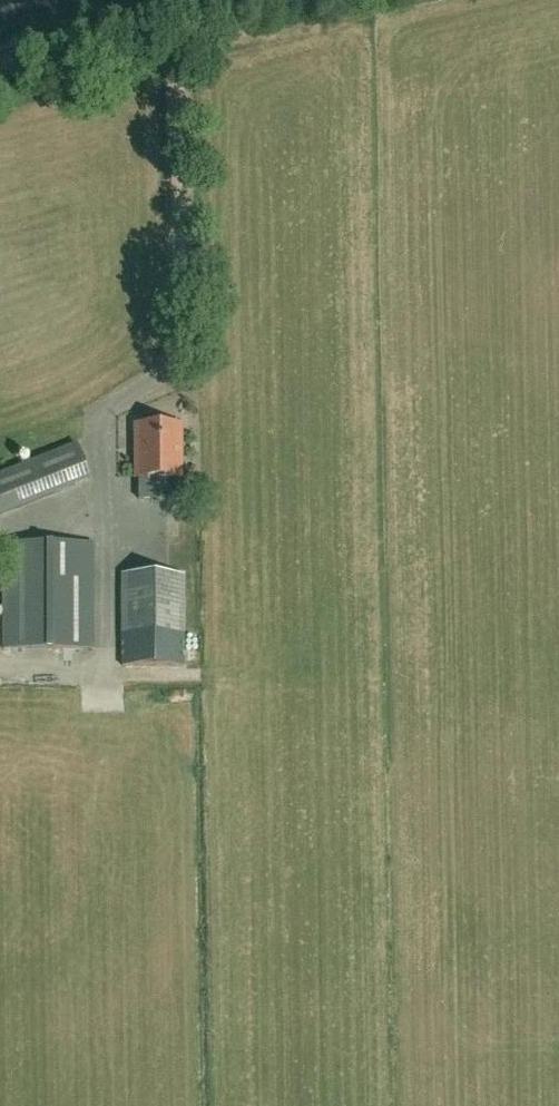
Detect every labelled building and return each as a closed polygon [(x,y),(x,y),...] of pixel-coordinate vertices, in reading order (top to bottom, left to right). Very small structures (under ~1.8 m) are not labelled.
[(140,478),(182,477),(181,426),(139,426),(140,478)] [(76,443),(0,474),(0,515),(90,479),(76,443)] [(94,648),(94,544),(5,543),(5,648),(94,648)] [(184,667),(185,575),(124,575),(123,667),(184,667)]
